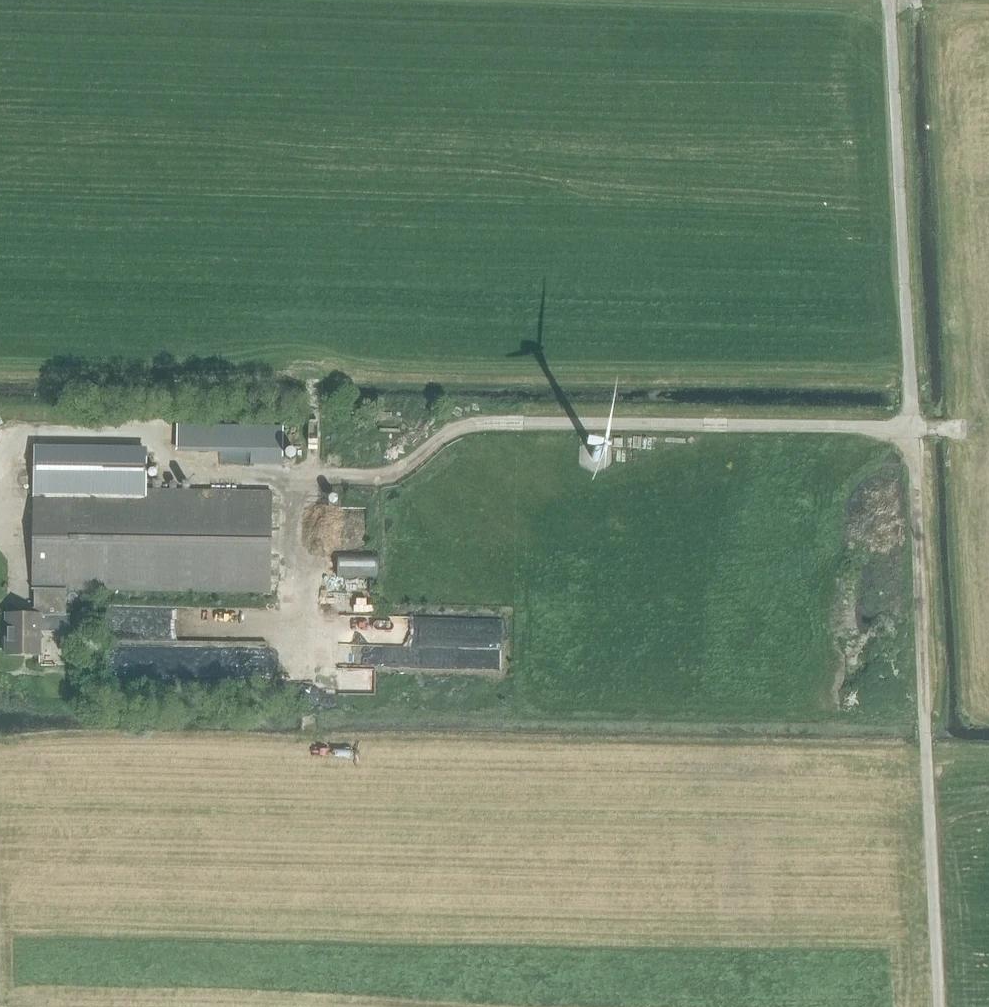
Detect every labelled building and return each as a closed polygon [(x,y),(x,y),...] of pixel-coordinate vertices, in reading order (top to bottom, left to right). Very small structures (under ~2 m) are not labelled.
[(282,449),(283,427),(176,425),(176,448),(252,448),(252,466),(282,466),(282,449)] [(5,614),(5,655),(39,655),(39,632),(69,632),(69,614),(65,614),(65,590),(269,593),(270,492),(144,490),(145,451),(34,449),(32,589),(33,590),(33,614),(5,614)] [(378,552),(339,553),(340,575),(379,573),(378,552)] [(97,606),(82,606),(82,623),(97,623),(97,606)] [(374,663),(431,661),(431,646),(373,648),(374,663)] [(348,648),(348,663),(365,663),(365,648),(348,648)]
